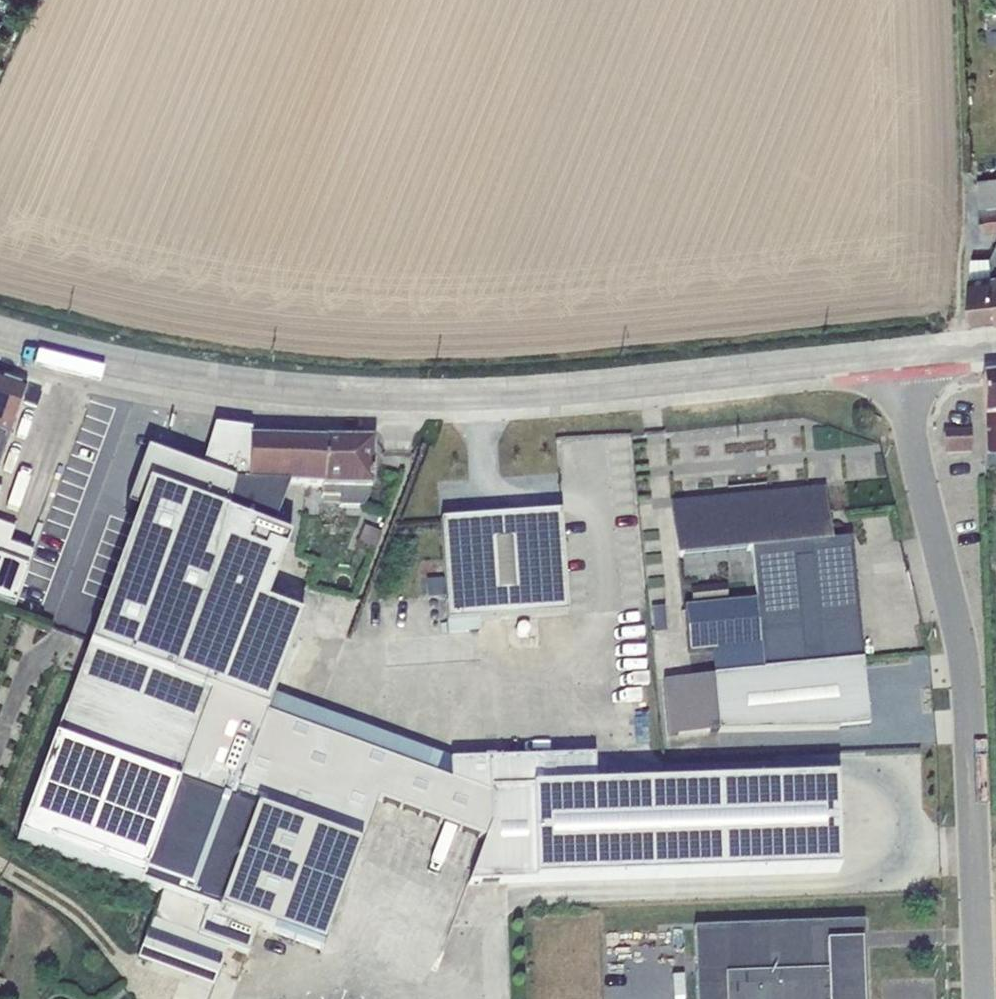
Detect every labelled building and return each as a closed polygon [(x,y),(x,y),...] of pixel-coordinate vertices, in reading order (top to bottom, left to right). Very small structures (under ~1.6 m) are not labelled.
[(995,42),(995,0),(985,0),(988,29),(987,29),(988,43),(995,42)] [(979,178),(983,231),(995,229),(995,176),(979,178)] [(972,322),(995,320),(995,246),(991,257),(969,258),(972,322)] [(982,377),(986,456),(995,456),(995,375),(982,377)] [(25,389),(0,380),(0,461),(25,389)] [(246,484),(248,439),(249,433),(214,429),(201,471),(147,452),(127,508),(136,511),(18,840),(161,893),(151,920),(202,939),(229,949),(244,954),(247,955),(257,928),(217,913),(252,815),(232,807),(273,695),(302,621),(265,607),(289,541),(270,534),(288,486),(281,486),(246,484)] [(945,434),(943,434),(944,453),(971,452),(970,433),(945,434)] [(282,440),(248,439),(246,484),(281,486),(288,486),(321,488),(323,441),(290,440),(282,440)] [(323,441),(321,488),(321,497),(339,498),(339,507),(362,508),(368,498),(371,490),(372,442),(323,441)] [(986,456),(987,467),(995,467),(995,456),(986,456)] [(57,507),(73,510),(77,481),(61,479),(57,507)] [(762,671),(862,661),(850,540),(827,542),(822,493),(772,497),(672,507),(678,561),(751,554),(756,602),(683,609),(688,654),(711,652),(760,647),(762,671)] [(56,550),(66,516),(47,511),(37,545),(56,550)] [(444,580),(445,597),(447,622),(478,620),(567,614),(560,514),(560,513),(440,522),(444,580)] [(27,569),(33,554),(8,545),(14,530),(0,525),(0,560),(27,569)] [(364,527),(357,546),(374,553),(382,534),(364,527)] [(13,609),(27,569),(0,560),(0,604),(13,609)] [(445,597),(444,580),(426,582),(427,599),(445,597)] [(726,585),(690,588),(692,604),(727,600),(726,585)] [(663,606),(651,608),(653,633),(666,632),(663,606)] [(713,675),(762,671),(760,647),(711,652),(713,675)] [(862,661),(762,671),(713,675),(712,676),(712,678),(662,682),(668,737),(718,732),(850,728),(868,727),(862,662),(862,661)] [(252,815),(217,913),(257,928),(321,952),(323,939),(350,859),(355,846),(359,848),(377,801),(483,838),(466,885),(520,883),(839,872),(836,779),(594,787),(594,762),(593,757),(449,762),(441,758),(322,714),(273,695),(232,807),(252,815)] [(202,939),(151,920),(136,963),(212,991),(229,949),(202,939)] [(693,929),(696,998),(866,998),(863,923),(693,929)]
